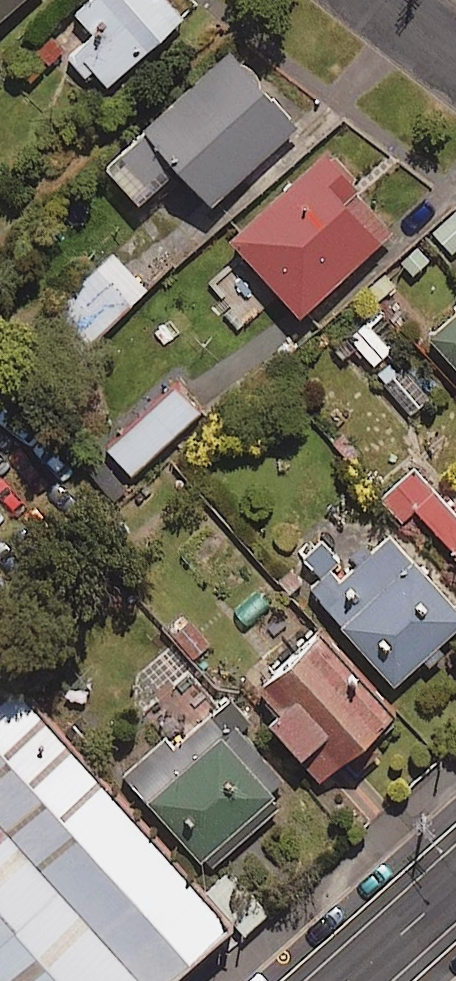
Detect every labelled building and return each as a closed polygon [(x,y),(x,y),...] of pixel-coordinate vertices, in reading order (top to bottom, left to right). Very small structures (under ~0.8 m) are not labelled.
[(30,0),(0,0),(0,27),(30,0)] [(170,0),(91,0),(79,10),(99,35),(73,57),(103,93),(188,21),(170,0)] [(235,57),(111,167),(145,206),(186,169),(218,204),(301,130),(235,57)] [(395,235),(323,159),(236,241),(308,317),(395,235)] [(364,313),(333,338),(344,351),(358,340),(379,365),(396,352),(364,313)] [(436,340),(455,362),(455,322),(436,340)] [(434,395),(405,364),(382,385),(412,416),(434,395)] [(203,413),(181,389),(113,450),(134,474),(203,413)] [(423,467),(386,499),(405,521),(421,508),(455,548),(455,505),(423,467)] [(399,537),(351,577),(323,544),(308,557),(326,579),(315,588),(398,685),(455,636),(455,604),(399,537)] [(296,631),(239,551),(200,579),(220,607),(179,637),(215,688),(296,631)] [(316,636),(251,692),(272,716),(264,722),(314,782),(387,720),(316,636)] [(0,661),(0,980),(155,980),(228,916),(0,661)] [(214,872),(298,797),(241,733),(247,728),(229,707),(179,751),(169,740),(129,776),(214,872)]
